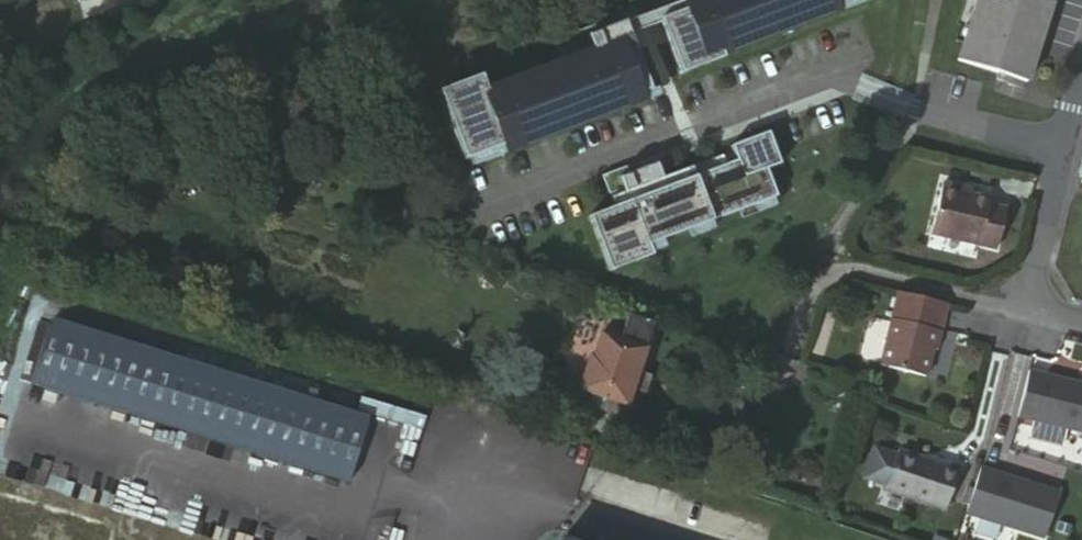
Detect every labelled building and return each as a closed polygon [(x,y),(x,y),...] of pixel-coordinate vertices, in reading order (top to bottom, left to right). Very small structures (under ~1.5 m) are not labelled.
[(492,89),(493,90),(490,91),(493,99),(613,54),(614,57),(641,47),(636,33),(667,22),(666,18),(714,0),(686,0),(631,21),(631,20),(604,30),(601,23),(563,38),(570,57),(598,47),(599,48),(492,89)] [(666,18),(667,22),(687,74),(730,57),(729,55),(726,47),(740,42),(767,32),(808,16),(844,2),(849,0),(714,0),(666,18)] [(871,0),(849,0),(844,2),(847,9),(871,0)] [(972,16),(979,18),(973,38),(966,36),(958,59),(998,71),(1027,81),(1048,15),(1023,7),(1025,0),(977,0),(972,16)] [(1023,7),(1048,15),(1053,0),(1025,0),(1023,7)] [(770,39),(811,23),(808,16),(767,32),(770,39)] [(979,18),(972,16),(966,36),(973,38),(979,18)] [(729,55),(742,49),(740,42),(726,47),(729,55)] [(657,89),(641,47),(614,57),(613,54),(493,99),(490,91),(493,90),(487,74),(444,90),(471,160),(475,158),(507,146),(542,132),(585,116),(626,100),(656,89),(657,89)] [(1024,88),(1027,81),(998,71),(995,79),(1024,88)] [(629,108),(659,96),(656,89),(626,100),(629,108)] [(585,116),(542,132),(545,140),(588,123),(585,116)] [(772,170),(786,164),(774,132),(736,147),(742,161),(732,165),(620,208),(594,218),(616,274),(659,257),(657,254),(655,247),(668,242),(696,231),(717,223),(746,211),(780,198),(783,197),(772,170)] [(478,165),(510,153),(507,146),(475,158),(478,165)] [(620,208),(732,165),(728,156),(667,179),(662,165),(634,176),(631,168),(607,177),(615,197),(629,191),(630,193),(617,198),(620,208)] [(993,198),(975,193),(963,190),(964,185),(946,181),(933,229),(999,247),(1009,208),(992,203),(993,198)] [(749,219),(782,206),(780,198),(746,211),(749,219)] [(699,238),(720,230),(717,223),(696,231),(699,238)] [(671,249),(668,242),(655,247),(657,254),(671,249)] [(901,292),(881,363),(927,375),(934,348),(939,349),(950,305),(901,292)] [(638,374),(656,324),(612,309),(596,359),(591,358),(572,413),(593,420),(597,410),(624,419),(634,389),(645,393),(650,379),(638,374)] [(1019,418),(1081,435),(1081,387),(1030,373),(1019,418)] [(944,509),(958,467),(941,462),(940,465),(897,451),(895,455),(874,448),(864,479),(886,485),(884,489),(944,509)] [(964,513),(1039,539),(1042,539),(1057,496),(980,468),(964,513)]
